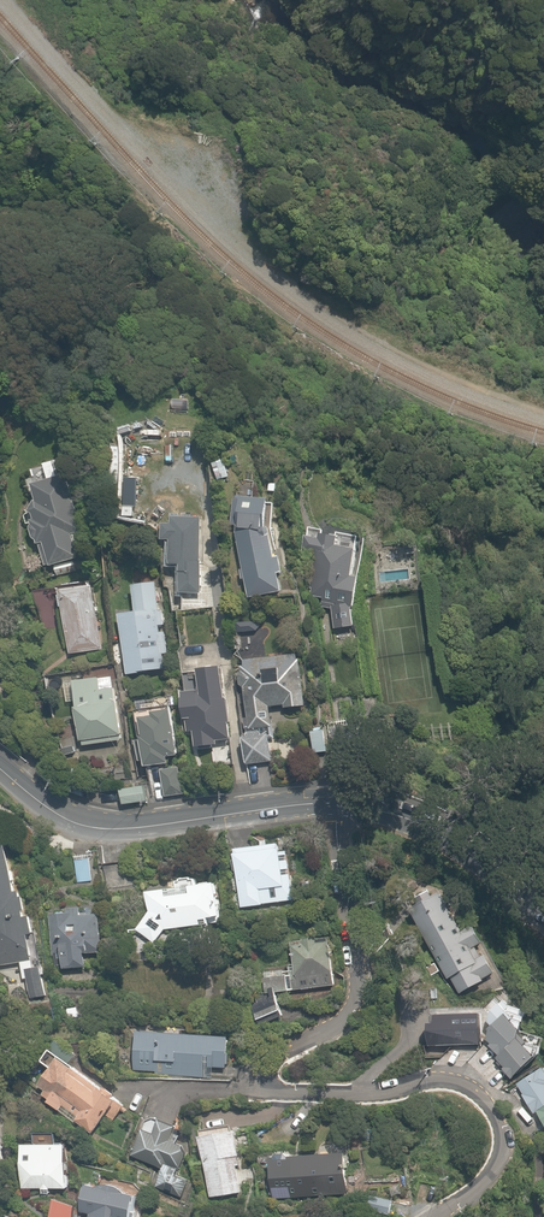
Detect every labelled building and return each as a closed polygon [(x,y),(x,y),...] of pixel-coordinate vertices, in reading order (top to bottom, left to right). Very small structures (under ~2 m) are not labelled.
[(33,504),(26,505),(33,540),(40,539),(46,565),(73,560),(68,536),(84,533),(73,475),(29,484),(33,504)] [(264,498),(230,496),(230,531),(248,597),(279,589),(275,573),(283,570),(278,551),(270,553),(262,526),(264,498)] [(196,521),(161,519),(160,540),(167,541),(166,567),(177,568),(175,592),(193,593),(196,521)] [(305,550),(317,552),(308,598),(331,602),(333,628),(352,626),(349,595),(352,581),(345,580),(353,536),(309,527),(305,550)] [(155,580),(108,591),(128,672),(174,661),(155,580)] [(41,632),(61,628),(66,656),(101,649),(90,589),(89,582),(34,592),(41,632)] [(241,688),(245,731),(239,732),(242,765),(273,762),(268,709),(303,706),(298,654),(230,661),(233,689),(241,688)] [(226,737),(214,665),(193,669),(196,687),(174,691),(178,716),(185,715),(191,748),(215,744),(214,739),(226,737)] [(107,673),(67,681),(81,746),(121,737),(107,673)] [(149,718),(136,719),(142,766),(165,762),(164,755),(173,754),(167,708),(148,711),(149,718)] [(312,731),(307,731),(309,754),(328,753),(326,729),(320,730),(320,723),(312,724),(312,731)] [(179,766),(159,769),(163,796),(183,793),(179,766)] [(275,842),(228,850),(239,909),(294,900),(289,874),(280,875),(279,869),(287,868),(286,859),(278,860),(275,842)] [(28,960),(0,849),(0,967),(28,960)] [(65,855),(65,879),(90,880),(90,855),(65,855)] [(214,914),(209,885),(141,892),(143,914),(131,929),(151,942),(161,929),(193,925),(194,919),(214,914)] [(458,929),(435,889),(403,907),(445,981),(448,980),(457,996),(493,975),(478,949),(481,947),(468,923),(458,929)] [(61,913),(51,914),(58,968),(82,965),(81,952),(97,950),(93,913),(75,916),(74,907),(61,909),(61,913)] [(293,971),(262,974),(263,991),(337,985),(333,939),(291,943),(293,971)] [(38,968),(25,970),(31,1000),(44,997),(38,968)] [(515,1033),(495,1006),(488,1011),(484,1047),(509,1079),(543,1035),(543,1032),(525,1017),(515,1033)] [(225,1036),(129,1029),(126,1069),(153,1071),(154,1060),(175,1062),(174,1073),(205,1075),(206,1065),(223,1066),(225,1036)] [(50,1055),(31,1083),(43,1091),(38,1099),(55,1110),(59,1104),(76,1115),(71,1122),(88,1133),(112,1097),(50,1055)] [(543,1132),(543,1068),(514,1085),(531,1115),(534,1114),(543,1132)] [(149,1132),(138,1127),(127,1153),(157,1167),(150,1183),(180,1196),(188,1179),(173,1173),(183,1151),(163,1142),(170,1128),(154,1121),(149,1132)] [(232,1127),(194,1135),(207,1198),(245,1190),(243,1181),(235,1182),(232,1167),(240,1165),(232,1127)] [(61,1173),(61,1143),(16,1143),(16,1189),(66,1189),(66,1173),(61,1173)] [(340,1150),(288,1156),(293,1200),(345,1194),(340,1150)] [(79,1186),(78,1211),(88,1214),(85,1216),(125,1216),(128,1195),(79,1186)] [(388,1197),(362,1193),(359,1211),(385,1215),(388,1197)] [(49,1198),(47,1216),(72,1216),(74,1201),(49,1198)]
